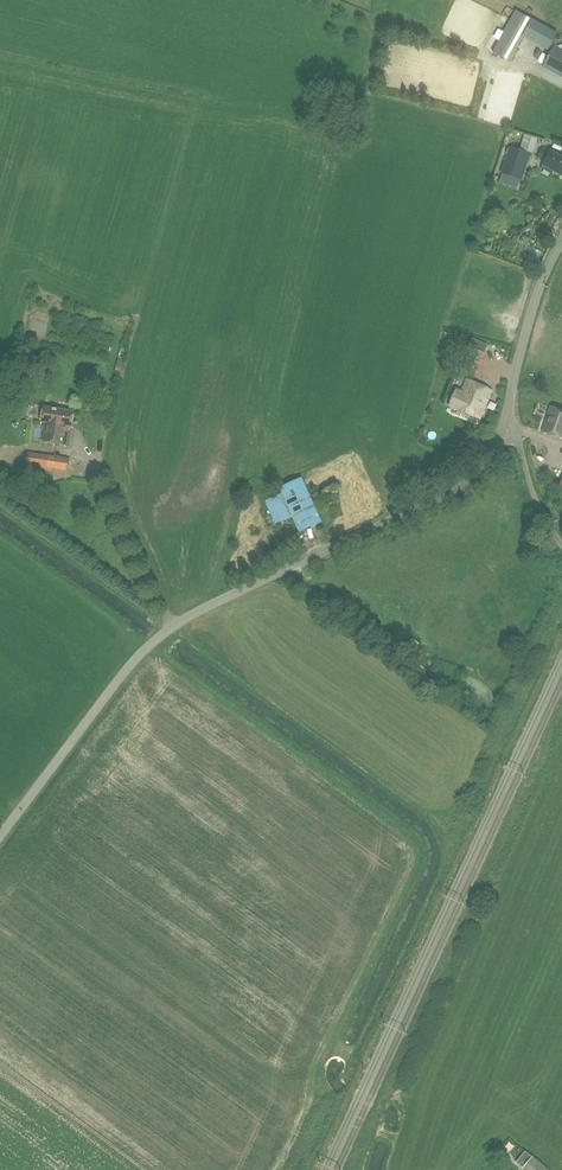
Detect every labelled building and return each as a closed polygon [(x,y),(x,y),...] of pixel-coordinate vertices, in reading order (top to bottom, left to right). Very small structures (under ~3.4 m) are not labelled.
[(557,33),(516,11),(493,52),(509,61),(523,36),(548,50),(557,33)] [(561,77),(561,50),(555,46),(543,67),(561,77)] [(522,143),(520,150),(534,154),(536,147),(522,143)] [(522,180),(530,154),(510,147),(501,173),(522,180)] [(551,152),(543,149),(538,158),(546,162),(542,169),(553,174),(555,172),(561,175),(561,158),(551,152)] [(28,370),(34,345),(24,342),(17,368),(28,370)] [(465,368),(477,373),(485,354),(473,348),(465,368)] [(447,370),(451,362),(444,359),(441,368),(447,370)] [(480,419),(492,391),(466,380),(461,392),(456,390),(449,407),(480,419)] [(551,406),(542,431),(561,438),(561,410),(551,406)] [(74,412),(44,407),(41,422),(44,422),(44,428),(45,428),(43,442),(67,446),(70,426),(72,427),(74,412)] [(69,458),(28,452),(26,465),(67,471),(69,458)] [(293,516),(300,531),(322,521),(302,478),(280,488),(282,493),(265,501),(276,524),(293,516)] [(527,1169),(538,1169),(542,1165),(542,1164),(533,1156),(532,1157),(524,1167),(527,1169)]
